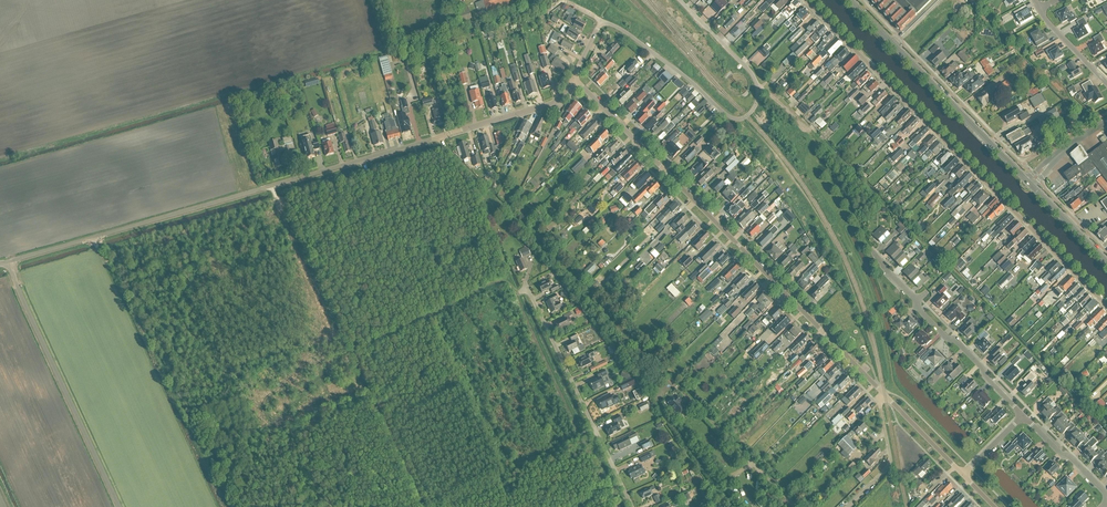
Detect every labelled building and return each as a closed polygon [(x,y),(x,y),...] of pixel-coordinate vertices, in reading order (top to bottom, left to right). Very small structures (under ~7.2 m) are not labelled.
[(515,8),(513,1),(516,0),(485,0),(485,1),(476,4),(479,13),(488,11),(489,15),(515,8)] [(728,4),(724,0),(718,0),(713,4),(721,12),(728,4)] [(777,0),(770,0),(767,4),(761,10),(764,13),(777,0)] [(790,1),(790,0),(779,0),(775,5),(781,11),(790,1)] [(933,0),(870,0),(870,1),(871,0),(896,26),(896,27),(901,32),(933,0)] [(788,7),(782,13),(784,15),(786,13),(790,17),(795,12),(796,12),(796,11),(801,6),(801,4),(800,3),(798,3),(796,1),(791,6),(790,6),(790,7),(789,8),(788,7)] [(1061,11),(1056,14),(1059,17),(1063,23),(1068,20),(1070,23),(1077,20),(1074,14),(1071,15),(1067,8),(1061,12),(1061,11)] [(1016,17),(1017,19),(1021,26),(1033,18),(1031,15),(1032,14),(1029,10),(1024,13),(1022,9),(1015,13),(1018,16),(1016,17)] [(803,23),(811,16),(808,13),(808,12),(807,10),(805,10),(797,17),(798,17),(796,19),(794,21),(795,22),(797,25),(801,21),(803,23)] [(738,19),(734,15),(723,26),(727,30),(735,22),(734,22),(738,19)] [(586,24),(578,19),(579,18),(575,16),(573,19),(569,17),(566,22),(570,24),(572,21),(575,23),(573,27),(582,32),(586,24)] [(1088,35),(1088,34),(1084,27),(1088,25),(1084,18),(1077,22),(1079,27),(1073,31),(1076,35),(1079,40),(1088,35)] [(757,32),(764,25),(759,20),(753,27),(757,32)] [(717,22),(713,26),(718,30),(722,27),(717,22)] [(801,47),(821,26),(821,25),(819,23),(818,23),(812,28),(811,27),(808,31),(809,32),(798,44),(801,47)] [(816,44),(829,32),(823,27),(819,31),(818,31),(815,34),(815,35),(811,39),(816,44)] [(577,41),(580,36),(568,28),(563,34),(567,37),(568,35),(577,41)] [(736,28),(730,33),(736,39),(742,33),(736,28)] [(796,39),(803,32),(800,29),(793,36),(788,40),(791,43),(796,39)] [(561,36),(555,33),(551,31),(546,39),(550,42),(549,45),(554,47),(557,42),(562,45),(561,46),(565,49),(565,48),(571,51),(572,50),(573,50),(573,48),(573,47),(574,46),(570,44),(560,38),(561,36)] [(1032,33),(1032,34),(1032,35),(1032,36),(1036,44),(1035,44),(1037,47),(1048,41),(1046,36),(1043,38),(1039,32),(1036,34),(1036,33),(1035,33),(1034,32),(1033,32),(1033,33),(1032,33)] [(827,46),(835,38),(830,34),(822,42),(824,43),(823,44),(819,49),(822,53),(825,50),(824,49),(827,46)] [(1101,44),(1104,42),(1100,35),(1093,39),(1095,42),(1089,46),(1092,50),(1091,51),(1094,56),(1104,50),(1101,44)] [(832,57),(844,45),(837,39),(825,50),(811,64),(815,68),(823,60),(828,55),(830,58),(831,57),(832,57)] [(800,55),(807,48),(809,46),(805,43),(795,54),(798,57),(800,55)] [(614,56),(620,49),(615,44),(608,51),(610,53),(606,58),(604,56),(601,59),(607,65),(614,57),(614,56)] [(1062,57),(1063,56),(1057,45),(1046,52),(1048,56),(1051,55),(1055,62),(1056,61),(1057,63),(1061,61),(1060,59),(1062,57)] [(936,68),(946,59),(940,52),(938,53),(937,52),(940,49),(937,46),(930,52),(933,55),(934,55),(935,57),(930,62),(936,68)] [(765,58),(770,54),(763,47),(759,52),(765,58)] [(559,76),(566,67),(562,64),(563,63),(554,56),(556,53),(549,48),(547,51),(553,55),(549,60),(553,63),(552,65),(559,70),(556,74),(559,76)] [(829,70),(847,52),(844,48),(835,57),(836,58),(835,60),(834,60),(831,63),(831,62),(826,67),(829,70)] [(1045,54),(1042,49),(1035,53),(1037,58),(1045,54)] [(850,55),(847,52),(829,70),(831,72),(841,62),(842,63),(850,55)] [(966,64),(970,60),(962,53),(958,56),(966,64)] [(860,62),(854,55),(842,67),(848,73),(860,62)] [(541,58),(544,70),(550,68),(547,56),(541,58)] [(607,72),(615,64),(611,60),(604,69),(607,72)] [(985,69),(990,65),(988,63),(986,60),(981,64),(983,67),(985,69)] [(635,68),(638,65),(634,61),(626,69),(632,75),(636,70),(635,68)] [(1074,62),(1068,66),(1071,71),(1070,72),(1074,79),(1082,74),(1078,67),(1077,68),(1074,62)] [(864,68),(865,67),(862,63),(857,67),(856,66),(846,76),(852,82),(858,76),(865,70),(864,68)] [(955,72),(959,67),(955,63),(950,68),(949,66),(941,73),(945,77),(945,78),(946,80),(947,80),(948,80),(955,73),(955,72)] [(527,67),(529,76),(535,74),(532,66),(527,67)] [(989,77),(995,73),(990,67),(985,71),(989,77)] [(818,79),(825,72),(822,69),(815,76),(818,79)] [(956,85),(956,86),(971,75),(968,71),(960,77),(959,76),(957,77),(956,78),(951,82),(951,83),(951,84),(953,85),(954,85),(954,86),(956,85)] [(662,81),(657,85),(661,89),(672,79),(666,72),(659,78),(662,81)] [(868,81),(872,77),(867,72),(860,80),(859,79),(855,83),(852,87),(855,91),(859,87),(861,89),(868,82),(868,81)] [(601,85),(608,78),(602,73),(596,78),(597,79),(594,82),(599,87),(601,85)] [(960,90),(977,77),(974,73),(971,75),(956,86),(960,90)] [(468,85),(465,74),(459,75),(462,86),(468,85)] [(828,86),(835,78),(831,74),(824,82),(828,86)] [(543,90),(551,87),(548,75),(539,77),(543,90)] [(629,76),(618,85),(622,89),(632,79),(629,76)] [(984,78),(985,77),(984,76),(966,89),(966,90),(968,93),(970,91),(972,95),(984,86),(982,83),(985,80),(984,78)] [(634,78),(627,85),(631,88),(638,82),(634,78)] [(537,94),(533,81),(532,82),(531,79),(527,80),(528,83),(523,84),(525,91),(527,91),(529,96),(537,94)] [(1093,100),(1095,104),(1103,99),(1096,88),(1094,89),(1090,81),(1082,86),(1086,94),(1084,95),(1088,102),(1093,100)] [(489,82),(481,84),(483,90),(490,88),(489,82)] [(509,83),(514,100),(515,100),(516,103),(521,102),(519,97),(521,96),(519,91),(516,92),(513,82),(509,83)] [(873,93),(880,86),(875,82),(868,88),(867,87),(864,89),(869,94),(871,91),(873,93)] [(999,95),(1007,89),(1003,84),(995,89),(999,95)] [(511,105),(509,95),(508,95),(505,85),(501,86),(502,88),(508,106),(509,106),(511,105)] [(680,94),(684,99),(689,94),(686,91),(688,88),(687,87),(680,94)] [(506,107),(508,106),(502,88),(499,89),(500,92),(499,92),(501,97),(500,97),(503,108),(504,107),(505,107),(506,107)] [(792,98),(796,94),(791,89),(787,93),(792,98)] [(483,106),(484,106),(482,98),(481,98),(479,90),(470,92),(472,103),(475,103),(476,108),(478,107),(478,109),(483,107),(483,106)] [(621,106),(633,95),(628,90),(616,101),(621,106)] [(852,102),(855,98),(861,93),(858,90),(849,99),(852,102)] [(636,106),(646,96),(641,91),(634,98),(635,98),(631,102),(625,108),(631,114),(638,108),(636,106)] [(876,108),(888,96),(884,92),(881,95),(880,94),(875,99),(877,101),(873,104),(876,108)] [(991,103),(995,101),(992,97),(989,92),(978,99),(979,99),(978,100),(979,102),(981,102),(984,107),(991,103)] [(496,109),(497,109),(496,104),(497,103),(495,98),(493,99),(492,93),(487,95),(489,100),(488,100),(490,105),(491,105),(492,110),(493,110),(494,111),(496,110),(496,109)] [(692,95),(686,100),(690,103),(695,98),(692,95)] [(800,104),(806,98),(802,95),(797,100),(800,104)] [(868,101),(862,95),(856,100),(862,107),(868,101)] [(646,104),(653,98),(651,96),(644,102),(646,104)] [(1030,101),(1035,110),(1044,105),(1039,96),(1030,101)] [(424,108),(434,105),(432,98),(422,101),(424,108)] [(883,116),(898,102),(894,98),(890,101),(889,101),(885,105),(887,107),(880,113),(883,116)] [(695,109),(699,105),(694,100),(691,104),(695,109)] [(696,113),(694,115),(697,118),(700,115),(701,116),(706,111),(703,107),(707,103),(705,100),(695,110),(697,112),(696,114),(696,113)] [(406,101),(400,102),(402,110),(409,108),(406,101)] [(566,121),(578,105),(576,104),(576,103),(575,102),(574,102),(573,102),(569,108),(568,108),(567,110),(567,111),(566,112),(567,114),(563,119),(566,121)] [(645,116),(655,106),(651,102),(641,111),(642,113),(640,115),(640,116),(636,121),(641,125),(648,118),(645,116)] [(660,114),(666,107),(663,103),(656,110),(660,114)] [(865,114),(871,108),(867,104),(861,111),(865,114)] [(896,117),(904,109),(899,104),(884,118),(888,122),(895,116),(896,117)] [(577,115),(581,108),(581,107),(580,106),(579,106),(578,105),(566,121),(568,123),(572,118),(574,119),(575,117),(576,117),(577,115)] [(1021,106),(1018,108),(1004,116),(1006,120),(1006,121),(1007,121),(1008,125),(1020,118),(1023,122),(1030,118),(1026,112),(1024,113),(1021,106)] [(817,119),(824,112),(820,107),(813,114),(815,117),(817,119)] [(434,111),(436,120),(434,121),(433,123),(434,125),(436,126),(438,125),(438,126),(446,124),(444,116),(442,109),(442,108),(434,111)] [(661,113),(656,118),(658,120),(663,115),(662,115),(667,111),(665,109),(661,113)] [(1043,127),(1060,117),(1055,109),(1038,120),(1043,127)] [(896,122),(893,124),(897,128),(900,126),(901,126),(905,122),(906,123),(912,117),(911,116),(912,114),(908,110),(904,114),(900,117),(901,118),(897,122),(896,122)] [(587,114),(584,111),(581,114),(580,115),(579,116),(574,121),(575,122),(571,126),(573,129),(587,114)] [(406,114),(398,117),(403,135),(405,134),(406,135),(408,134),(409,133),(411,132),(409,127),(411,127),(408,118),(407,118),(406,114)] [(569,133),(571,135),(580,127),(581,127),(585,123),(587,122),(588,121),(591,118),(587,114),(573,129),(571,131),(569,133)] [(654,120),(655,119),(654,118),(645,128),(648,131),(654,127),(658,124),(654,120)] [(386,123),(384,123),(385,125),(386,129),(387,131),(386,131),(389,142),(395,140),(389,119),(389,120),(389,119),(386,120),(386,123)] [(392,119),(389,119),(395,140),(401,138),(398,128),(397,129),(394,121),(392,121),(392,119)] [(539,133),(542,127),(541,127),(544,122),(543,121),(543,120),(542,120),(541,120),(540,119),(537,123),(530,136),(539,140),(542,134),(539,133)] [(921,123),(916,119),(902,132),(905,136),(908,133),(909,135),(911,133),(911,134),(917,128),(916,128),(921,123)] [(378,134),(378,131),(375,120),(374,120),(370,122),(373,135),(372,135),(375,147),(384,144),(381,133),(378,134)] [(527,123),(523,121),(519,128),(518,129),(518,130),(517,133),(518,133),(515,139),(518,141),(527,123)] [(594,130),(599,125),(594,121),(591,125),(590,124),(587,128),(585,130),(585,131),(580,136),(584,139),(589,134),(590,135),(592,133),(593,133),(595,131),(594,130)] [(650,134),(654,138),(668,125),(664,121),(658,127),(657,126),(650,134)] [(532,126),(527,123),(518,141),(521,142),(524,136),(526,137),(527,135),(528,135),(529,133),(528,132),(532,126)] [(660,143),(667,136),(666,136),(675,127),(671,123),(662,132),(655,139),(658,143),(659,141),(660,143)] [(839,127),(836,124),(830,129),(834,133),(839,127)] [(860,135),(864,131),(859,126),(855,131),(860,135)] [(328,137),(338,134),(336,128),(326,130),(328,137)] [(882,133),(877,128),(869,135),(875,141),(882,133)] [(930,132),(926,128),(922,132),(922,131),(912,140),(918,146),(926,137),(925,137),(930,132)] [(1024,133),(1027,131),(1025,128),(1007,139),(1009,141),(1010,142),(1024,134),(1024,133)] [(685,135),(692,142),(697,137),(690,130),(685,135)] [(1020,141),(1032,134),(1030,130),(1027,131),(1024,133),(1024,134),(1010,142),(1012,145),(1013,145),(1018,143),(1019,142),(1020,141)] [(602,142),(608,135),(604,131),(597,137),(599,139),(596,141),(599,144),(599,143),(601,141),(602,142)] [(345,135),(344,132),(339,133),(342,144),(343,143),(346,153),(353,152),(350,141),(348,142),(347,140),(346,140),(345,135)] [(665,149),(679,135),(676,132),(670,137),(669,136),(665,140),(666,140),(661,145),(665,149)] [(500,133),(496,134),(496,136),(495,136),(497,146),(494,147),(496,151),(502,150),(501,145),(505,144),(503,137),(502,138),(500,133)] [(888,139),(883,134),(879,139),(883,143),(888,139)] [(306,142),(303,143),(301,144),(301,145),(301,147),(302,148),(303,149),(304,149),(307,160),(315,158),(313,152),(320,150),(317,141),(312,143),(310,136),(305,137),(306,142)] [(287,155),(291,154),(294,153),(294,151),(295,151),(291,137),(282,139),(284,145),(279,147),(277,140),(269,142),(271,151),(276,150),(278,156),(273,157),(276,168),(284,166),(281,153),(286,152),(287,155)] [(488,137),(480,139),(483,152),(489,150),(490,155),(492,154),(493,159),(497,158),(496,153),(494,145),(490,146),(488,137)] [(933,145),(937,140),(934,137),(932,138),(931,137),(924,144),(926,145),(921,150),(917,153),(921,157),(928,151),(934,145),(933,145)] [(543,148),(548,140),(544,138),(539,146),(543,148)] [(698,147),(704,141),(701,138),(695,143),(698,147)] [(900,148),(905,142),(901,138),(896,143),(900,148)] [(1020,152),(1036,142),(1034,138),(1031,139),(1024,144),(1023,143),(1021,144),(1021,145),(1017,148),(1017,149),(1016,149),(1017,151),(1018,152),(1019,152),(1020,152)] [(596,141),(595,139),(587,147),(594,154),(602,146),(599,143),(599,144),(596,141)] [(673,158),(681,151),(676,146),(681,142),(678,139),(673,143),(665,149),(673,158)] [(1022,156),(1036,148),(1041,145),(1039,140),(1036,142),(1020,152),(1022,156)] [(335,154),(332,142),(323,144),(327,157),(335,154)] [(579,150),(571,142),(566,146),(575,155),(579,150)] [(614,150),(619,146),(615,142),(611,146),(610,145),(607,149),(605,147),(594,158),(599,163),(607,155),(606,154),(609,151),(612,154),(615,151),(614,150)] [(467,150),(470,149),(469,145),(466,146),(465,143),(459,145),(464,161),(470,159),(467,150)] [(940,153),(944,148),(939,143),(926,156),(929,160),(935,154),(937,156),(940,153)] [(1064,176),(1070,184),(1072,182),(1074,185),(1096,168),(1106,183),(1106,143),(1088,157),(1089,158),(1078,166),(1064,176)] [(898,149),(894,144),(890,148),(894,152),(898,149)] [(1089,158),(1088,157),(1080,145),(1070,154),(1078,166),(1089,158)] [(917,153),(921,150),(916,146),(911,151),(912,152),(915,155),(917,153)] [(710,157),(714,153),(709,147),(704,151),(710,157)] [(696,154),(699,151),(696,148),(693,151),(691,149),(682,158),(688,164),(697,155),(696,154)] [(623,159),(628,154),(624,151),(620,155),(620,154),(616,158),(610,163),(614,166),(619,161),(620,162),(623,159)] [(948,161),(953,157),(948,151),(943,156),(942,155),(937,161),(941,165),(939,167),(941,169),(949,162),(948,161)] [(557,154),(555,152),(553,154),(554,155),(549,160),(550,161),(555,156),(557,154)] [(901,156),(897,152),(890,158),(895,163),(901,156)] [(915,155),(912,152),(908,156),(911,159),(909,162),(911,164),(913,166),(921,157),(917,153),(915,155)] [(736,159),(732,155),(724,163),(729,167),(736,159)] [(618,174),(632,160),(631,159),(631,158),(630,157),(629,157),(628,156),(614,170),(618,174)] [(901,172),(907,167),(907,164),(909,162),(911,159),(908,156),(886,178),(891,183),(897,176),(898,177),(902,173),(901,172)] [(481,165),(479,157),(472,159),(475,167),(481,165)] [(747,158),(740,165),(744,169),(751,162),(747,158)] [(950,162),(943,169),(948,175),(960,164),(955,159),(951,163),(950,162)] [(605,160),(600,165),(604,168),(608,163),(605,160)] [(708,166),(705,162),(702,160),(692,169),(693,170),(689,174),(693,179),(698,174),(699,175),(708,166)] [(736,160),(725,171),(729,174),(733,170),(739,164),(736,160)] [(620,180),(623,178),(627,182),(637,171),(636,170),(639,167),(635,163),(632,166),(631,165),(621,176),(620,175),(617,177),(620,180)] [(582,168),(578,164),(572,170),(576,174),(582,168)] [(963,175),(967,171),(962,167),(958,171),(958,170),(954,173),(960,179),(963,176),(963,175)] [(606,168),(599,174),(603,178),(610,171),(606,168)] [(713,174),(708,169),(696,182),(701,187),(713,174)] [(1097,170),(1092,173),(1096,179),(1101,176),(1097,170)] [(612,171),(608,175),(612,179),(617,175),(612,171)] [(634,191),(637,188),(639,190),(647,183),(646,182),(651,178),(650,177),(646,173),(641,177),(633,184),(630,187),(634,191)] [(969,174),(954,189),(958,192),(962,187),(964,189),(970,183),(969,182),(973,178),(969,174)] [(732,185),(736,181),(734,180),(731,176),(727,180),(731,184),(732,185)] [(1106,194),(1106,184),(1102,177),(1097,181),(1106,194)] [(712,188),(717,193),(725,186),(727,188),(731,184),(727,180),(723,184),(720,180),(712,188)] [(653,194),(659,188),(654,183),(648,189),(647,188),(633,201),(636,204),(640,201),(646,194),(649,191),(653,194)] [(967,204),(983,188),(978,183),(974,187),(973,186),(968,191),(970,193),(969,194),(971,195),(964,201),(967,204)] [(620,184),(613,190),(617,195),(624,188),(620,184)] [(936,188),(932,184),(924,191),(928,195),(936,188)] [(722,195),(726,199),(736,190),(738,188),(735,185),(732,189),(730,187),(722,195)] [(1072,201),(1082,192),(1079,188),(1074,192),(1072,190),(1069,193),(1068,195),(1064,198),(1064,199),(1064,200),(1065,203),(1067,203),(1068,203),(1071,200),(1072,201)] [(734,192),(736,190),(726,199),(731,204),(738,196),(734,192)] [(740,197),(744,200),(750,194),(747,190),(740,197)] [(978,205),(987,195),(984,192),(975,201),(974,201),(972,204),(973,205),(976,203),(977,204),(978,205)] [(758,196),(754,193),(747,200),(750,204),(758,196)] [(1081,205),(1085,202),(1083,199),(1086,197),(1083,193),(1076,199),(1070,204),(1069,205),(1071,208),(1071,209),(1073,211),(1074,211),(1078,208),(1079,208),(1080,207),(1081,205)] [(633,200),(627,194),(622,198),(624,200),(621,203),(626,207),(633,200)] [(937,194),(928,204),(933,209),(942,199),(937,194)] [(759,205),(765,199),(761,195),(755,201),(759,205)] [(978,211),(990,199),(987,195),(978,205),(980,207),(977,210),(978,211)] [(657,208),(660,210),(669,202),(663,196),(660,199),(659,198),(653,203),(652,204),(644,212),(648,216),(657,208)] [(952,197),(943,206),(946,210),(955,201),(952,197)] [(984,219),(999,204),(994,199),(987,206),(989,209),(981,216),(984,219)] [(952,211),(960,203),(956,200),(949,208),(952,211)] [(731,216),(742,204),(743,204),(741,201),(736,206),(735,205),(727,213),(731,216)] [(776,201),(773,205),(769,208),(769,209),(766,211),(769,214),(775,207),(776,208),(780,205),(776,201)] [(676,205),(674,203),(671,206),(670,206),(657,219),(661,223),(671,212),(672,213),(673,213),(674,213),(675,211),(675,210),(678,207),(678,206),(677,205),(676,205)] [(734,220),(742,212),(741,211),(745,207),(742,204),(731,216),(734,220)] [(764,204),(757,212),(761,216),(766,211),(769,209),(769,208),(764,204)] [(958,215),(964,209),(960,206),(955,211),(958,215)] [(1000,215),(1005,211),(1004,210),(1004,208),(1002,208),(1000,206),(993,213),(988,218),(991,222),(997,216),(998,218),(998,217),(1000,216),(1000,215)] [(638,208),(633,213),(637,217),(642,212),(638,208)] [(736,223),(739,226),(752,214),(748,211),(744,215),(744,214),(740,218),(741,218),(736,223)] [(793,216),(788,211),(783,216),(788,221),(793,216)] [(971,222),(976,217),(973,213),(967,219),(971,222)] [(683,214),(671,226),(679,234),(684,229),(682,227),(684,225),(684,224),(688,220),(683,214)] [(755,218),(752,214),(739,226),(743,230),(748,225),(751,222),(755,218)] [(1003,231),(1014,220),(1010,215),(1005,220),(1004,219),(998,226),(999,227),(995,231),(999,235),(1003,231)] [(772,216),(767,221),(771,225),(776,220),(772,216)] [(979,219),(976,217),(971,222),(973,225),(979,219)] [(758,228),(764,222),(760,218),(751,227),(752,228),(747,233),(752,238),(760,230),(758,228)] [(633,223),(628,228),(632,232),(637,227),(633,223)] [(694,232),(698,228),(694,223),(689,227),(676,239),(681,244),(689,236),(690,237),(695,233),(694,232)] [(907,229),(900,223),(897,226),(900,229),(898,232),(901,235),(907,229)] [(1016,233),(1022,228),(1018,224),(1017,225),(1016,223),(1008,231),(1014,238),(1018,234),(1016,233)] [(659,233),(665,227),(662,224),(655,230),(659,233)] [(924,230),(918,224),(915,227),(920,233),(924,230)] [(790,226),(784,232),(788,236),(794,230),(790,226)] [(769,233),(768,232),(761,239),(762,239),(757,243),(762,248),(773,237),(777,232),(777,231),(774,227),(769,233)] [(882,244),(883,242),(886,245),(896,235),(893,232),(890,236),(882,228),(874,236),(882,244)] [(1105,228),(1097,236),(1101,240),(1105,244),(1106,242),(1106,230),(1105,228)] [(1019,244),(1029,235),(1023,230),(1006,247),(1010,250),(1018,242),(1019,244)] [(704,241),(709,237),(706,234),(702,237),(697,241),(693,246),(699,252),(704,247),(702,245),(705,242),(704,241)] [(976,244),(980,239),(976,235),(972,240),(976,244)] [(985,243),(990,238),(986,235),(981,240),(985,243)] [(955,247),(961,241),(957,238),(952,243),(955,247)] [(1027,253),(1033,247),(1036,243),(1032,238),(1023,247),(1021,249),(1025,253),(1022,256),(1024,259),(1027,257),(1028,255),(1027,254),(1027,253)] [(775,262),(783,254),(782,253),(785,250),(778,243),(775,246),(774,245),(766,253),(775,262)] [(897,243),(887,253),(895,261),(902,253),(898,249),(900,246),(897,243)] [(661,244),(655,251),(659,254),(665,248),(661,244)] [(700,257),(704,262),(715,252),(714,252),(719,247),(715,244),(711,248),(710,247),(700,257)] [(1037,256),(1037,257),(1041,253),(1040,253),(1043,250),(1043,251),(1044,250),(1043,249),(1042,247),(1041,247),(1039,245),(1031,252),(1032,252),(1031,253),(1030,253),(1028,255),(1027,257),(1032,262),(1036,258),(1036,257),(1037,256)] [(807,247),(805,249),(801,253),(803,256),(810,249),(807,247)] [(522,258),(530,254),(528,249),(520,252),(522,258)] [(790,257),(795,251),(793,249),(779,263),(784,268),(792,260),(790,257)] [(910,261),(902,253),(895,261),(902,268),(910,261)] [(921,263),(927,258),(922,253),(916,258),(921,263)] [(727,262),(730,259),(725,254),(709,270),(712,273),(720,266),(722,268),(728,262),(727,262)] [(818,261),(819,260),(812,254),(808,258),(815,264),(818,261)] [(688,256),(680,264),(686,269),(693,262),(688,256)] [(1007,260),(1003,256),(996,263),(1000,267),(1007,260)] [(608,257),(599,266),(603,270),(612,261),(608,257)] [(516,262),(521,273),(528,270),(523,259),(516,262)] [(960,270),(966,264),(961,259),(954,265),(960,270)] [(1012,264),(1007,260),(1000,267),(1004,271),(1012,264)] [(815,264),(814,265),(807,272),(812,277),(819,270),(817,269),(822,264),(818,261),(815,264)] [(1037,269),(1041,265),(1041,264),(1038,262),(1030,270),(1033,273),(1037,269)] [(1046,283),(1061,267),(1056,262),(1052,266),(1052,265),(1047,270),(1050,273),(1048,274),(1042,279),(1046,283)] [(642,263),(635,269),(640,273),(646,267),(642,263)] [(655,268),(654,270),(658,275),(660,273),(660,274),(665,269),(659,263),(655,268)] [(800,272),(803,268),(798,263),(795,267),(787,274),(792,278),(795,275),(796,276),(800,272)] [(592,264),(585,271),(589,275),(596,268),(592,264)] [(704,264),(693,275),(696,279),(708,268),(704,264)] [(735,272),(739,268),(735,264),(732,267),(722,276),(726,280),(728,279),(730,280),(733,277),(732,276),(735,273),(735,272)] [(911,266),(904,273),(912,281),(919,274),(911,266)] [(1067,273),(1063,269),(1050,281),(1052,283),(1056,280),(1058,282),(1065,276),(1065,275),(1067,273)] [(723,273),(720,270),(715,275),(717,278),(723,273)] [(811,277),(807,272),(802,276),(803,277),(797,283),(804,290),(810,284),(811,283),(809,280),(811,277)] [(1010,273),(998,285),(1002,290),(1014,277),(1010,273)] [(924,278),(919,274),(912,281),(919,289),(929,279),(926,276),(924,278)] [(744,285),(744,284),(748,280),(744,275),(739,279),(733,284),(734,285),(730,288),(731,288),(725,294),(730,298),(736,293),(734,291),(737,288),(739,290),(744,285)] [(1071,285),(1076,281),(1071,276),(1067,281),(1066,280),(1060,286),(1066,292),(1072,286),(1071,285)] [(819,291),(828,282),(825,279),(825,278),(818,284),(819,285),(816,288),(810,295),(814,300),(821,293),(819,291)] [(550,289),(552,293),(559,290),(557,286),(552,289),(548,281),(539,286),(542,293),(550,289)] [(731,285),(728,282),(722,288),(719,291),(722,294),(725,291),(731,285)] [(754,293),(759,288),(755,284),(750,289),(742,296),(747,301),(754,293)] [(1076,292),(1080,288),(1080,286),(1079,285),(1077,284),(1066,296),(1069,299),(1073,295),(1074,296),(1077,293),(1076,292)] [(666,289),(675,299),(680,294),(671,285),(666,289)] [(1043,295),(1049,288),(1045,285),(1039,291),(1041,293),(1043,295)] [(941,296),(934,303),(940,310),(949,301),(943,295),(947,290),(944,287),(938,292),(941,296)] [(1063,294),(1057,288),(1054,292),(1059,297),(1063,294)] [(1082,297),(1087,292),(1083,289),(1079,292),(1069,302),(1072,305),(1076,302),(1078,303),(1083,298),(1082,297)] [(1046,297),(1052,302),(1057,297),(1052,291),(1046,297)] [(755,313),(769,299),(764,294),(757,301),(760,304),(757,307),(755,305),(751,309),(755,313)] [(546,303),(551,314),(558,311),(558,310),(562,308),(560,303),(556,305),(554,302),(558,300),(556,295),(549,299),(550,301),(546,303)] [(1087,303),(1091,299),(1091,297),(1089,296),(1088,295),(1085,298),(1084,298),(1071,311),(1074,313),(1075,314),(1081,307),(1083,309),(1088,304),(1087,303)] [(766,310),(773,303),(769,299),(755,313),(758,316),(761,314),(761,313),(765,309),(766,310)] [(724,306),(727,309),(732,305),(728,300),(723,305),(724,306)] [(1091,315),(1099,307),(1094,301),(1081,314),(1081,315),(1077,319),(1079,322),(1089,313),(1091,315)] [(1072,305),(1069,302),(1064,307),(1066,310),(1072,305)] [(721,315),(727,309),(724,306),(717,312),(721,315)] [(956,306),(946,316),(952,322),(957,318),(961,322),(966,317),(961,313),(962,312),(956,306)] [(736,307),(728,315),(734,320),(741,312),(736,307)] [(769,324),(773,320),(775,321),(782,314),(781,314),(782,312),(778,308),(775,312),(774,310),(765,319),(765,320),(762,322),(766,326),(769,324)] [(750,309),(745,315),(748,318),(754,312),(750,309)] [(712,315),(707,310),(701,316),(705,321),(712,315)] [(1101,318),(1106,314),(1105,313),(1105,312),(1104,311),(1103,310),(1102,310),(1097,314),(1097,313),(1091,319),(1091,320),(1086,325),(1089,328),(1095,323),(1096,325),(1102,319),(1101,318)] [(563,316),(565,320),(556,324),(559,331),(570,326),(569,323),(572,322),(569,317),(572,316),(571,313),(563,316)] [(917,325),(910,317),(904,323),(900,320),(896,324),(900,329),(904,326),(906,329),(904,330),(909,336),(914,332),(912,330),(917,325)] [(1065,327),(1070,322),(1065,317),(1060,322),(1065,327)] [(781,319),(770,329),(777,336),(791,323),(785,318),(782,321),(781,319)] [(961,331),(969,339),(972,335),(976,331),(970,324),(973,321),(970,318),(964,323),(967,325),(961,331)] [(1106,326),(1106,319),(1105,321),(1104,321),(1101,324),(1102,325),(1098,329),(1101,332),(1106,326)] [(1081,322),(1074,328),(1077,331),(1084,325),(1081,322)] [(749,331),(753,335),(758,330),(754,326),(749,331)] [(1065,335),(1072,329),(1069,326),(1062,332),(1065,335)] [(796,339),(801,334),(795,327),(790,333),(788,332),(784,336),(787,339),(791,334),(796,339)] [(1091,332),(1088,329),(1084,333),(1078,338),(1081,341),(1086,336),(1087,336),(1091,332)] [(985,331),(979,337),(983,340),(977,346),(979,348),(978,349),(984,354),(988,351),(987,350),(991,346),(985,340),(989,336),(985,331)] [(918,343),(921,346),(925,346),(926,345),(927,346),(932,341),(924,333),(921,333),(915,338),(919,342),(918,343)] [(805,344),(809,340),(805,335),(790,349),(793,353),(800,347),(801,348),(805,344)] [(721,338),(713,345),(717,348),(724,341),(721,338)] [(569,352),(572,351),(574,355),(580,352),(574,341),(566,346),(569,352)] [(754,352),(759,357),(769,348),(764,342),(754,352)] [(776,354),(783,346),(779,342),(771,350),(776,354)] [(813,353),(818,349),(814,345),(807,353),(806,352),(799,360),(802,362),(802,363),(810,356),(812,358),(815,355),(813,353)] [(927,351),(924,348),(922,348),(917,354),(920,358),(927,351)] [(1003,358),(1000,355),(1003,352),(999,348),(993,353),(995,356),(990,361),(995,366),(998,363),(1001,366),(1007,360),(1004,357),(1003,358)] [(935,367),(939,364),(938,363),(943,359),(935,351),(933,353),(930,350),(921,359),(925,363),(928,360),(935,367)] [(582,368),(591,364),(591,363),(594,361),(593,358),(596,356),(593,351),(587,354),(588,357),(587,358),(585,355),(579,358),(581,361),(579,362),(582,368)] [(795,355),(789,361),(793,365),(799,359),(795,355)] [(819,368),(827,360),(823,356),(815,363),(813,361),(811,363),(809,362),(806,363),(802,367),(804,369),(806,372),(815,364),(819,368)] [(1021,360),(1018,357),(1012,363),(1015,366),(1021,360)] [(1069,361),(1066,358),(1061,363),(1064,366),(1069,361)] [(802,362),(799,360),(790,369),(792,372),(802,362)] [(828,361),(818,371),(820,373),(820,374),(823,376),(833,366),(828,361)] [(947,374),(953,380),(963,371),(957,365),(954,368),(948,363),(943,368),(949,373),(947,374)] [(832,377),(839,370),(835,366),(826,374),(824,377),(829,382),(833,379),(832,377)] [(1010,370),(1011,371),(1005,376),(1011,382),(1020,373),(1014,367),(1010,370)] [(807,372),(806,372),(804,369),(796,375),(799,379),(807,372)] [(607,376),(604,370),(596,374),(598,378),(596,379),(596,380),(589,383),(591,388),(592,387),(594,392),(605,387),(601,379),(607,376)] [(1027,384),(1020,391),(1026,397),(1029,394),(1029,395),(1030,395),(1032,393),(1032,392),(1031,392),(1036,387),(1031,383),(1036,378),(1031,373),(1024,380),(1027,384)] [(845,385),(850,381),(845,376),(836,385),(832,389),(835,392),(835,391),(839,388),(841,390),(845,386),(845,385)] [(965,376),(959,382),(964,387),(963,388),(969,394),(978,386),(971,380),(970,381),(965,376)] [(619,385),(622,392),(636,385),(632,379),(619,385)] [(803,379),(796,385),(799,389),(807,382),(803,379)] [(832,388),(827,382),(820,388),(826,394),(832,388)] [(779,393),(782,389),(777,384),(774,388),(779,393)] [(844,400),(849,405),(851,403),(854,399),(855,400),(858,397),(858,396),(861,393),(856,387),(846,397),(846,398),(844,400)] [(836,392),(835,392),(835,391),(835,392),(832,389),(832,388),(826,394),(828,396),(830,398),(836,392)] [(979,392),(973,398),(977,403),(979,402),(985,408),(989,404),(988,404),(991,401),(986,396),(987,395),(984,392),(981,394),(979,392)] [(611,398),(609,394),(604,397),(605,398),(598,401),(600,406),(602,410),(606,408),(607,409),(619,403),(616,396),(611,398)] [(677,396),(669,405),(679,416),(686,410),(680,404),(683,402),(677,396)] [(804,396),(797,403),(801,406),(808,399),(804,396)] [(867,406),(870,402),(866,398),(864,401),(863,400),(853,410),(857,414),(863,409),(864,410),(867,407),(867,406)] [(1040,412),(1045,416),(1053,408),(1056,405),(1053,403),(1049,398),(1043,404),(1045,407),(1040,412)] [(1101,400),(1094,406),(1101,413),(1106,406),(1101,400)] [(648,408),(648,407),(646,404),(646,403),(639,407),(641,412),(648,408)] [(847,407),(839,415),(843,419),(850,411),(847,407)] [(991,419),(996,425),(1006,415),(999,408),(993,414),(990,411),(983,418),(987,423),(991,419)] [(1055,411),(1053,408),(1045,416),(1049,421),(1054,416),(1056,418),(1062,412),(1058,408),(1055,411)] [(850,422),(856,417),(852,413),(846,418),(850,422)] [(1059,430),(1067,423),(1069,420),(1062,414),(1057,419),(1059,421),(1054,426),(1059,430)] [(620,416),(612,420),(615,424),(605,429),(609,437),(620,431),(617,424),(622,421),(620,416)] [(655,425),(659,430),(664,426),(660,421),(655,425)] [(857,448),(850,440),(855,435),(858,437),(858,436),(866,428),(860,423),(839,445),(849,456),(857,448)] [(1067,423),(1059,430),(1063,435),(1068,430),(1070,432),(1075,427),(1071,423),(1069,425),(1067,423)] [(1081,437),(1083,434),(1081,431),(1080,432),(1076,428),(1071,433),(1073,435),(1068,440),(1073,445),(1081,437)] [(637,437),(635,433),(612,444),(615,450),(619,449),(620,451),(631,446),(629,441),(637,437)] [(1011,443),(1004,450),(1009,455),(1015,448),(1017,445),(1019,447),(1024,451),(1029,446),(1028,445),(1031,442),(1023,434),(1012,445),(1011,443)] [(1083,434),(1081,437),(1073,445),(1077,449),(1082,444),(1085,447),(1085,446),(1090,442),(1085,437),(1083,434)] [(1092,449),(1098,443),(1093,438),(1090,442),(1085,446),(1088,449),(1082,454),(1086,459),(1094,451),(1092,449)] [(640,445),(643,450),(650,447),(648,441),(640,445)] [(876,457),(880,453),(877,449),(874,452),(873,451),(864,460),(871,467),(876,462),(874,460),(877,457),(876,457)] [(1045,455),(1046,455),(1040,449),(1033,456),(1030,453),(1024,459),(1030,464),(1034,459),(1038,463),(1037,462),(1039,461),(1042,464),(1043,464),(1042,463),(1047,458),(1047,459),(1048,459),(1044,455),(1045,455)] [(1098,462),(1104,456),(1106,454),(1103,451),(1101,453),(1099,451),(1096,454),(1094,451),(1086,459),(1091,463),(1096,458),(1099,460),(1098,462)] [(1106,454),(1104,456),(1098,462),(1099,461),(1102,463),(1096,469),(1100,473),(1106,467),(1106,453),(1106,454)] [(642,463),(651,459),(649,454),(640,458),(642,463)] [(933,464),(928,460),(924,464),(923,463),(911,476),(912,481),(914,484),(919,489),(923,485),(916,478),(923,471),(925,473),(929,469),(928,469),(933,464)] [(1059,468),(1054,464),(1051,461),(1044,469),(1052,477),(1057,473),(1055,471),(1058,468),(1058,469),(1059,468)] [(633,478),(633,480),(645,474),(641,466),(629,471),(630,473),(628,474),(631,479),(633,478)] [(865,480),(871,473),(868,470),(861,476),(861,477),(859,474),(855,478),(860,484),(865,480)] [(1076,488),(1067,478),(1058,487),(1061,490),(1062,490),(1067,496),(1067,497),(1076,488)] [(945,497),(953,489),(952,487),(953,486),(949,483),(945,487),(943,486),(938,491),(939,491),(936,494),(940,498),(943,495),(945,497)] [(650,489),(640,493),(643,499),(652,495),(651,492),(655,490),(654,487),(650,489)] [(683,495),(686,502),(691,500),(689,495),(692,494),(691,492),(683,495)] [(1088,499),(1081,492),(1075,498),(1076,500),(1070,506),(1071,506),(1083,506),(1084,506),(1082,505),(1088,499)] [(957,498),(956,498),(947,506),(948,506),(958,506),(964,500),(963,499),(965,498),(961,494),(957,498)] [(662,501),(659,495),(654,498),(657,504),(662,501)] [(787,504),(781,498),(776,502),(781,506),(784,506),(787,504)]
